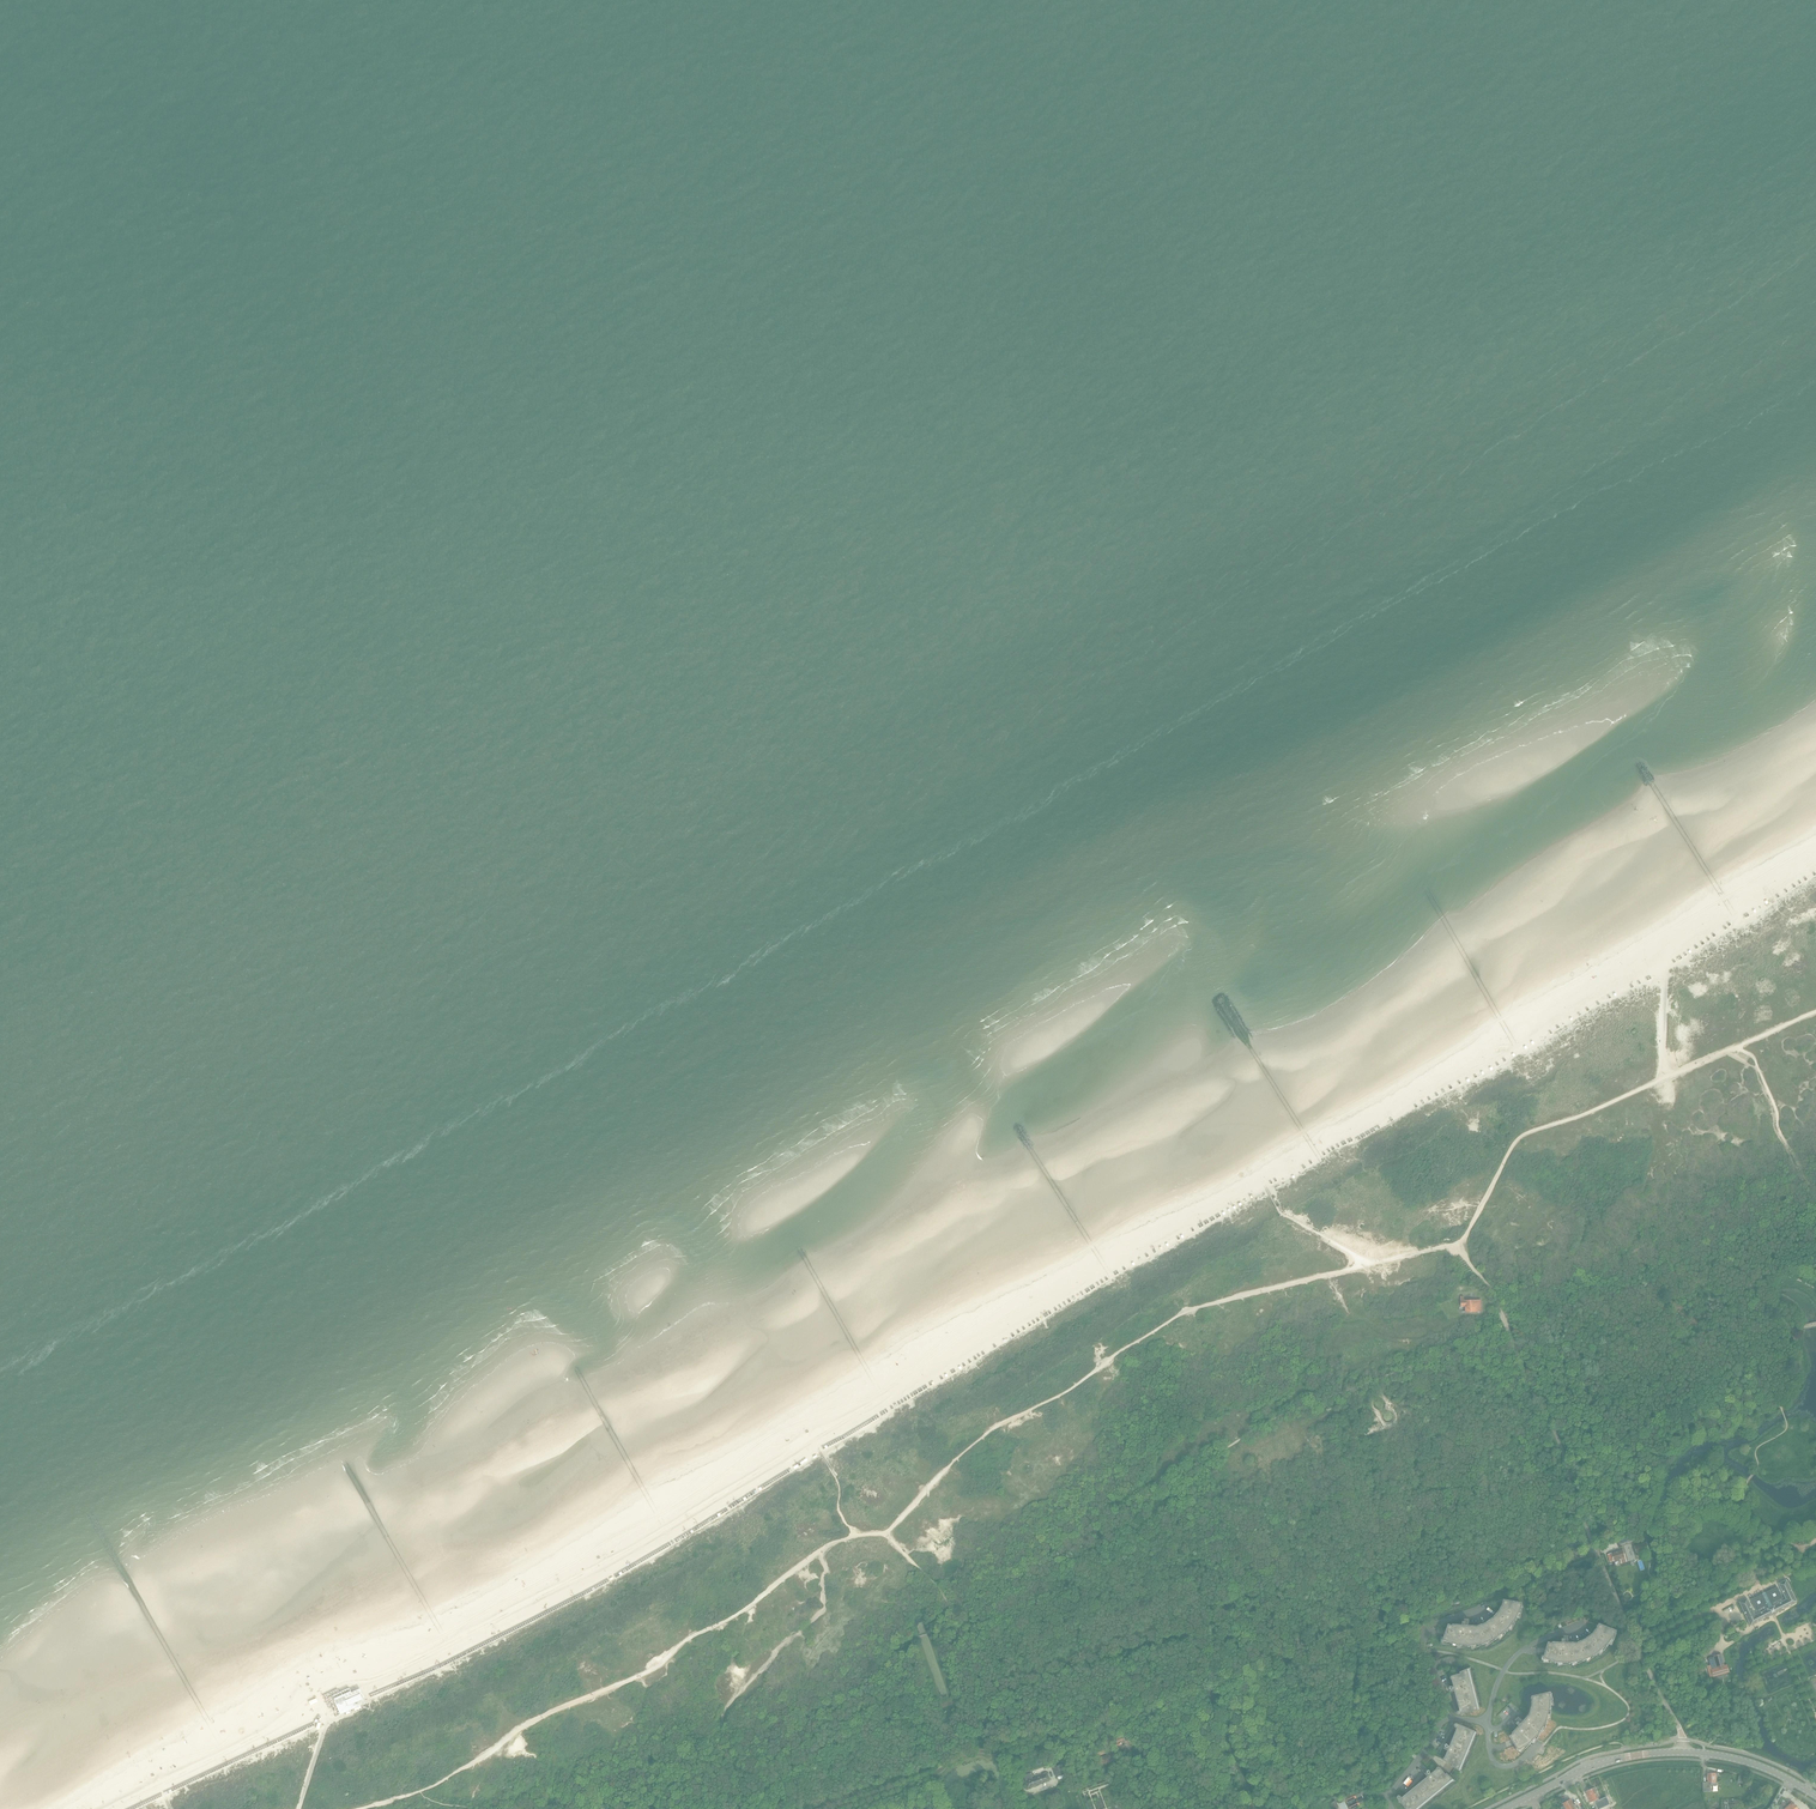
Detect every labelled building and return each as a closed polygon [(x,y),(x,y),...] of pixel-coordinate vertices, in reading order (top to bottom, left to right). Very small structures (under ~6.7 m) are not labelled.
[(1477,1303),(1481,1302),(1481,1299),(1464,1300),(1464,1298),(1461,1298),(1462,1305),(1466,1305),(1467,1311),(1478,1311),(1477,1303)] [(1645,1542),(1634,1546),(1636,1553),(1648,1549),(1647,1547),(1645,1542)] [(1607,1554),(1609,1562),(1614,1560),(1624,1557),(1622,1549),(1611,1553),(1607,1554)] [(1747,1598),(1739,1602),(1751,1625),(1797,1601),(1786,1579),(1778,1583),(1786,1599),(1755,1614),(1747,1598)] [(1777,1587),(1765,1592),(1771,1603),(1783,1598),(1777,1587)] [(1762,1594),(1750,1599),(1756,1611),(1768,1605),(1762,1594)] [(1511,1630),(1512,1629),(1516,1617),(1520,1618),(1522,1605),(1515,1603),(1515,1602),(1505,1600),(1503,1600),(1503,1603),(1499,1610),(1493,1617),(1485,1623),(1476,1626),(1468,1625),(1468,1618),(1468,1619),(1464,1618),(1464,1621),(1462,1621),(1461,1625),(1452,1624),(1452,1625),(1448,1624),(1442,1640),(1442,1644),(1456,1645),(1457,1648),(1470,1646),(1472,1649),(1484,1643),(1486,1646),(1497,1637),(1500,1640),(1508,1629),(1511,1630)] [(1597,1626),(1595,1629),(1592,1633),(1585,1639),(1576,1642),(1567,1642),(1568,1635),(1567,1635),(1563,1635),(1563,1638),(1561,1638),(1561,1642),(1552,1642),(1552,1643),(1548,1642),(1543,1658),(1543,1662),(1557,1662),(1558,1666),(1571,1662),(1573,1666),(1585,1659),(1587,1662),(1597,1653),(1600,1655),(1608,1644),(1611,1645),(1616,1632),(1609,1629),(1610,1628),(1600,1624),(1598,1624),(1597,1626)] [(1721,1654),(1714,1656),(1714,1657),(1708,1659),(1713,1676),(1729,1671),(1727,1664),(1724,1665),(1721,1654)] [(1458,1714),(1480,1709),(1469,1668),(1470,1667),(1459,1672),(1460,1673),(1452,1675),(1451,1675),(1450,1676),(1450,1677),(1450,1678),(1450,1679),(1451,1679),(1453,1686),(1452,1686),(1449,1686),(1449,1688),(1450,1689),(1451,1691),(1454,1690),(1459,1710),(1457,1711),(1456,1711),(1456,1712),(1456,1713),(1456,1714),(1457,1714),(1458,1714)] [(1532,1697),(1531,1705),(1528,1714),(1523,1721),(1518,1716),(1517,1716),(1515,1719),(1517,1721),(1515,1723),(1518,1726),(1512,1732),(1513,1733),(1509,1735),(1516,1747),(1515,1749),(1520,1753),(1521,1752),(1525,1748),(1531,1742),(1534,1744),(1540,1731),(1544,1732),(1547,1719),(1550,1719),(1550,1705),(1554,1704),(1551,1691),(1550,1691),(1532,1696),(1532,1697)] [(318,1720),(305,1727),(308,1733),(321,1727),(318,1720)] [(1454,1726),(1455,1727),(1457,1727),(1449,1746),(1448,1746),(1446,1743),(1444,1745),(1445,1746),(1444,1748),(1447,1750),(1445,1756),(1444,1756),(1444,1757),(1443,1757),(1443,1758),(1443,1759),(1443,1760),(1444,1760),(1444,1761),(1452,1764),(1451,1765),(1461,1772),(1461,1771),(1460,1771),(1477,1732),(1456,1723),(1455,1723),(1454,1723),(1454,1724),(1454,1725),(1454,1726)] [(1098,1756),(1107,1753),(1105,1746),(1096,1749),(1098,1756)] [(1101,1764),(1110,1761),(1108,1754),(1099,1757),(1101,1764)] [(1057,1775),(1063,1773),(1060,1765),(1054,1767),(1057,1775)] [(1436,1769),(1430,1773),(1429,1769),(1426,1770),(1427,1771),(1424,1773),(1427,1776),(1401,1797),(1400,1795),(1399,1795),(1398,1795),(1397,1795),(1397,1796),(1397,1797),(1397,1798),(1406,1808),(1419,1808),(1454,1780),(1455,1781),(1455,1780),(1446,1772),(1446,1773),(1445,1774),(1440,1767),(1439,1767),(1439,1766),(1438,1766),(1437,1767),(1436,1767),(1436,1768),(1436,1769)] [(1702,1782),(1703,1791),(1707,1791),(1707,1789),(1710,1789),(1710,1785),(1716,1785),(1716,1774),(1714,1774),(1714,1773),(1713,1773),(1713,1771),(1708,1771),(1708,1773),(1707,1773),(1707,1776),(1706,1776),(1706,1779),(1708,1779),(1708,1782),(1702,1782)] [(1027,1787),(1050,1779),(1048,1773),(1030,1779),(1029,1776),(1024,1778),(1027,1787)] [(1737,1782),(1743,1783),(1746,1775),(1740,1773),(1737,1782)] [(1593,1787),(1585,1791),(1590,1802),(1598,1798),(1593,1787)] [(1354,1793),(1345,1797),(1347,1802),(1356,1797),(1354,1793)] [(1576,1808),(1577,1807),(1575,1804),(1573,1805),(1570,1799),(1563,1803),(1564,1805),(1561,1807),(1562,1808),(1577,1808),(1576,1808)] [(1357,1800),(1349,1804),(1351,1808),(1359,1804),(1357,1800)]
